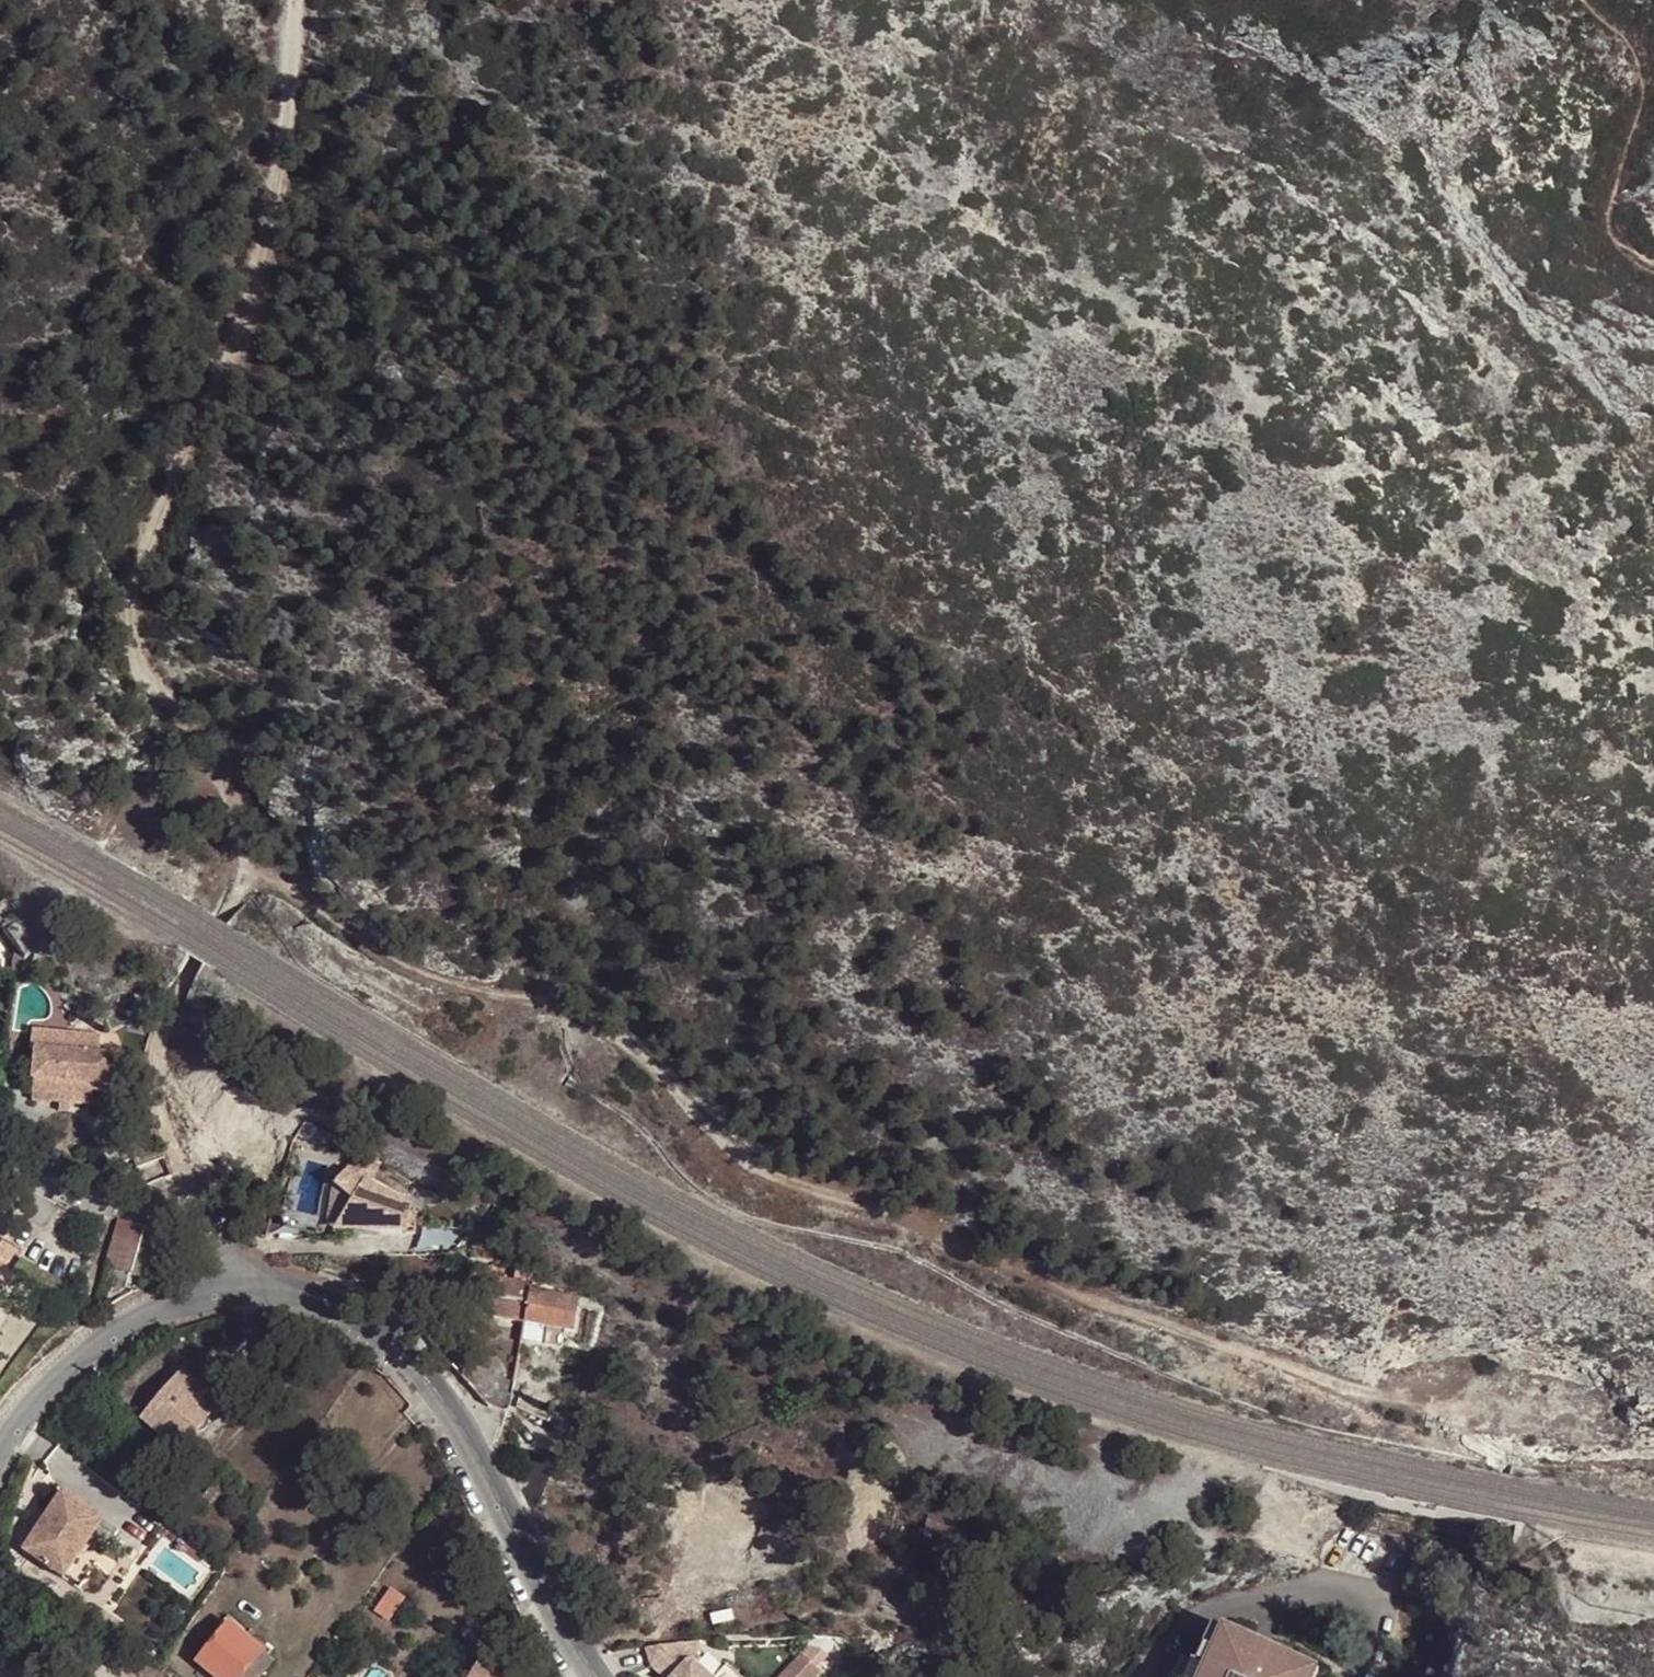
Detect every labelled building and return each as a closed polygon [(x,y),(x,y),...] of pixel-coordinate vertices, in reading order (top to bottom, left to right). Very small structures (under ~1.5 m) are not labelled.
[(99,1055),(100,1037),(32,1030),(30,1050),(36,1051),(33,1079),(37,1079),(37,1084),(44,1093),(56,1094),(63,1088),(71,1088),(76,1095),(91,1097),(93,1083),(110,1085),(112,1062),(106,1056),(99,1055)] [(91,1097),(76,1095),(71,1088),(63,1088),(56,1094),(44,1093),(37,1084),(37,1079),(33,1079),(31,1099),(60,1102),(59,1110),(69,1111),(70,1103),(115,1107),(117,1086),(110,1085),(93,1083),(91,1097)] [(416,1205),(344,1163),(332,1179),(352,1195),(340,1229),(376,1233),(415,1233),(416,1205)] [(326,1228),(340,1229),(352,1195),(332,1179),(326,1228)] [(159,1231),(119,1219),(101,1287),(116,1291),(118,1286),(127,1288),(131,1273),(142,1276),(149,1271),(159,1231)] [(534,1276),(536,1266),(518,1262),(516,1273),(534,1276)] [(490,1278),(483,1315),(526,1323),(533,1283),(534,1279),(516,1275),(515,1283),(490,1278)] [(555,1287),(533,1283),(526,1323),(529,1324),(562,1330),(573,1332),(579,1301),(553,1296),(555,1287)] [(562,1330),(529,1324),(525,1341),(559,1347),(562,1330)] [(520,1355),(463,1346),(448,1361),(487,1405),(509,1412),(520,1355)] [(182,1372),(142,1420),(180,1452),(198,1431),(190,1424),(201,1411),(206,1406),(200,1401),(207,1393),(182,1372)] [(190,1424),(198,1431),(209,1418),(201,1411),(190,1424)] [(56,1496),(17,1554),(74,1591),(113,1533),(56,1496)] [(195,1662),(214,1676),(256,1676),(270,1659),(225,1623),(195,1662)] [(1179,1676),(1297,1676),(1302,1665),(1218,1629),(1201,1669),(1186,1662),(1179,1676)] [(691,1666),(687,1661),(692,1656),(695,1652),(695,1645),(641,1650),(647,1668),(657,1676),(662,1676),(663,1675),(666,1676),(705,1676),(691,1666)] [(795,1652),(773,1676),(804,1676),(813,1668),(795,1652)] [(465,1676),(505,1676),(480,1653),(465,1676)] [(697,1660),(692,1656),(687,1661),(691,1666),(697,1660)] [(1302,1665),(1297,1676),(1306,1676),(1309,1668),(1302,1665)] [(724,1666),(713,1676),(736,1676),(724,1666)]
